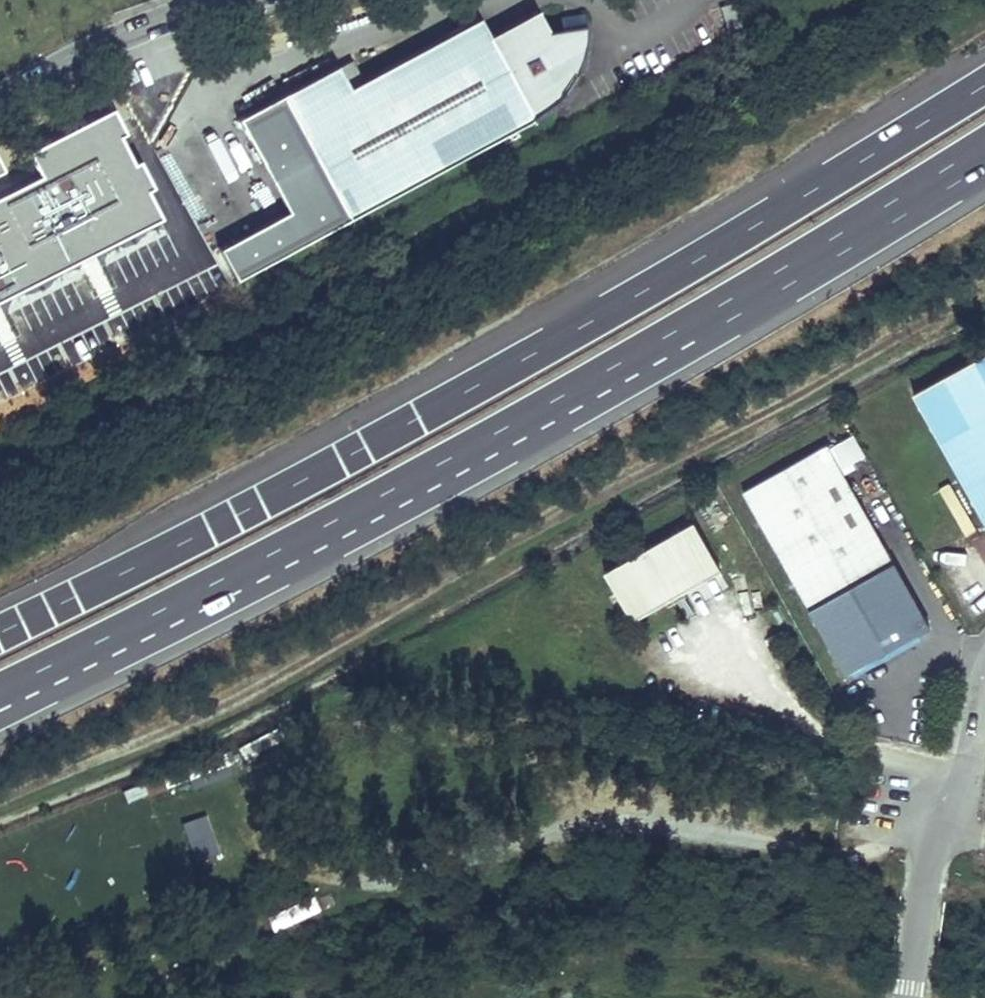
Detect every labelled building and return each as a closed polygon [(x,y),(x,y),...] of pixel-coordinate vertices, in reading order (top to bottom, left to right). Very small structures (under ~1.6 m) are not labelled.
[(488,36),(478,18),(348,88),(336,65),(237,118),(261,163),(305,140),(347,218),(536,116),(539,113),(543,111),(547,108),(551,105),(555,101),(558,98),(562,94),(565,90),(567,86),(570,82),(573,77),(576,71),(577,69),(579,64),(580,59),(582,54),(583,49),(584,44),(584,39),(585,34),(585,29),(585,24),(547,31),(536,11),(488,36)] [(93,128),(121,117),(115,102),(71,118),(82,146),(98,140),(93,128)] [(287,211),(218,248),(234,279),(347,218),(305,140),(261,163),(287,211)] [(984,524),(984,354),(913,393),(984,524)] [(933,629),(844,470),(854,464),(842,442),(831,448),(828,445),(745,491),(849,677),(933,629)] [(948,483),(938,489),(963,536),(974,531),(948,483)] [(694,523),(605,573),(631,619),(720,569),(694,523)] [(192,860),(217,852),(205,814),(180,822),(192,860)]
